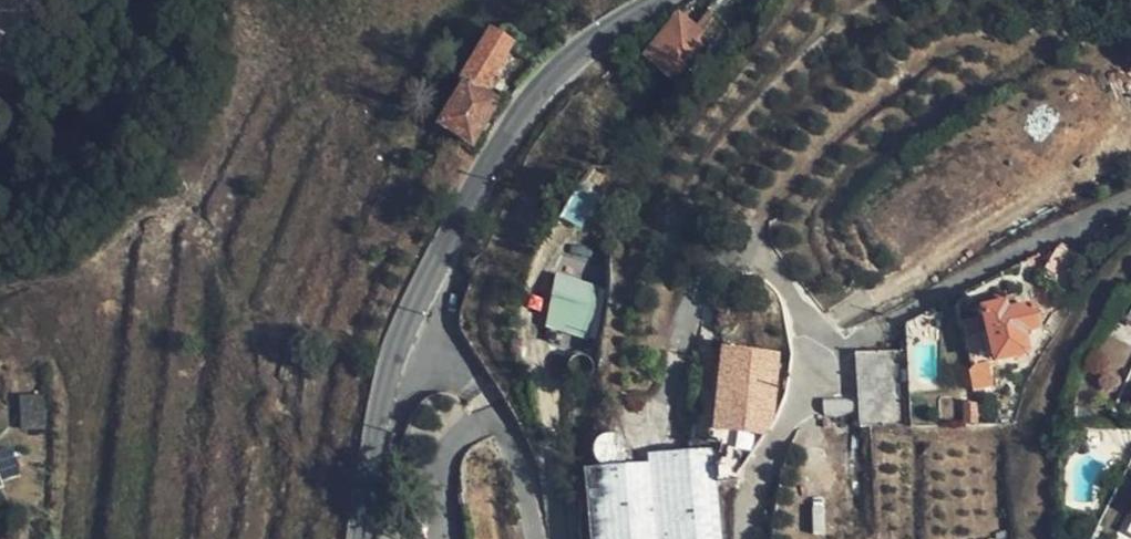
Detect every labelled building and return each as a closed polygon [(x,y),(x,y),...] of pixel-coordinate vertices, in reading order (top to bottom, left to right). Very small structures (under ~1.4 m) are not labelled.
[(749,7),(741,0),(715,0),(708,8),(715,14),(702,31),(692,22),(679,11),(640,55),(640,57),(671,82),(679,88),(679,87),(689,75),(699,62),(707,52),(718,40),(743,14),(749,7)] [(715,14),(708,8),(706,7),(692,22),(702,31),(715,14)] [(438,128),(475,148),(502,103),(487,95),(513,49),(515,44),(490,30),(462,78),(464,81),(438,128)] [(1065,296),(1085,263),(1058,247),(1039,281),(1065,296)] [(1027,335),(1040,332),(1034,304),(1009,309),(1007,301),(979,307),(994,365),(1025,359),(1030,351),(1027,335)] [(861,430),(911,427),(906,352),(857,354),(861,430)] [(770,403),(772,386),(765,384),(767,364),(721,358),(714,415),(761,421),(763,403),(770,403)] [(21,476),(15,446),(0,449),(0,467),(3,479),(21,476)] [(562,480),(567,538),(711,538),(706,461),(562,480)]
